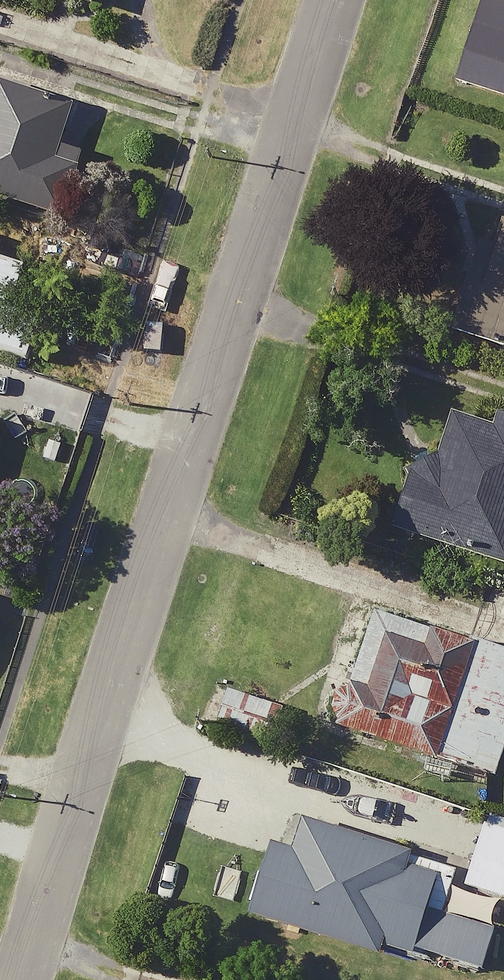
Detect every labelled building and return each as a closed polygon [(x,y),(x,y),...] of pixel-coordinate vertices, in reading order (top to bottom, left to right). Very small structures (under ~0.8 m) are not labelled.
[(496,1),(468,87),(503,98),(503,4),(496,1)] [(0,77),(0,199),(74,223),(97,156),(81,151),(95,109),(0,77)] [(469,336),(503,346),(503,218),(469,336)] [(0,242),(0,352),(43,366),(56,328),(26,318),(42,270),(5,257),(9,245),(0,242)] [(13,426),(0,422),(0,467),(13,426)] [(465,425),(456,457),(433,451),(410,531),(503,559),(503,436),(465,425)] [(328,701),(338,740),(358,735),(503,778),(503,593),(496,591),(481,645),(387,617),(365,692),(328,701)] [(19,650),(30,617),(0,607),(0,644),(19,650)] [(293,713),(233,694),(222,727),(282,746),(293,713)] [(263,918),(393,960),(395,954),(429,964),(432,955),(494,974),(503,944),(503,933),(452,916),(466,873),(315,824),(307,849),(288,843),(263,918)] [(497,827),(477,888),(503,897),(503,830),(497,827)]
